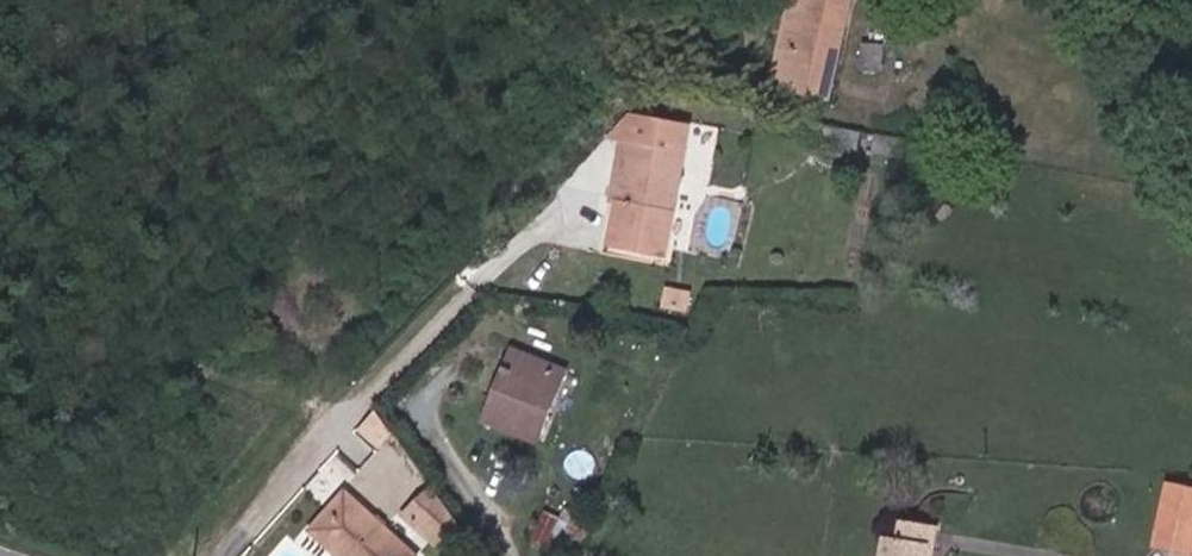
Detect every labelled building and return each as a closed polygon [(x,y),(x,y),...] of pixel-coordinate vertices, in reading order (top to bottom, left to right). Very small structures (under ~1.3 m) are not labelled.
[(804,100),(825,0),(798,0),(779,94),(804,100)] [(846,0),(825,0),(804,100),(846,110),(859,46),(838,43),(848,0),(846,0)] [(838,43),(859,46),(868,6),(848,0),(838,43)] [(616,215),(634,130),(622,127),(602,150),(617,153),(605,212),(616,215)] [(684,140),(634,130),(616,215),(607,259),(657,269),(684,140)] [(858,164),(862,141),(814,132),(811,156),(858,164)] [(508,382),(515,385),(501,427),(549,443),(571,379),(515,360),(508,382)] [(376,466),(397,448),(378,425),(358,446),(376,466)] [(1173,490),(1160,555),(1191,555),(1191,494),(1173,490)] [(471,540),(437,498),(415,518),(451,555),(455,555),(471,540)] [(593,520),(546,510),(539,541),(586,551),(593,520)] [(353,513),(320,554),(323,555),(408,555),(353,513)] [(910,523),(907,542),(890,540),(888,555),(945,555),(949,528),(910,523)]
